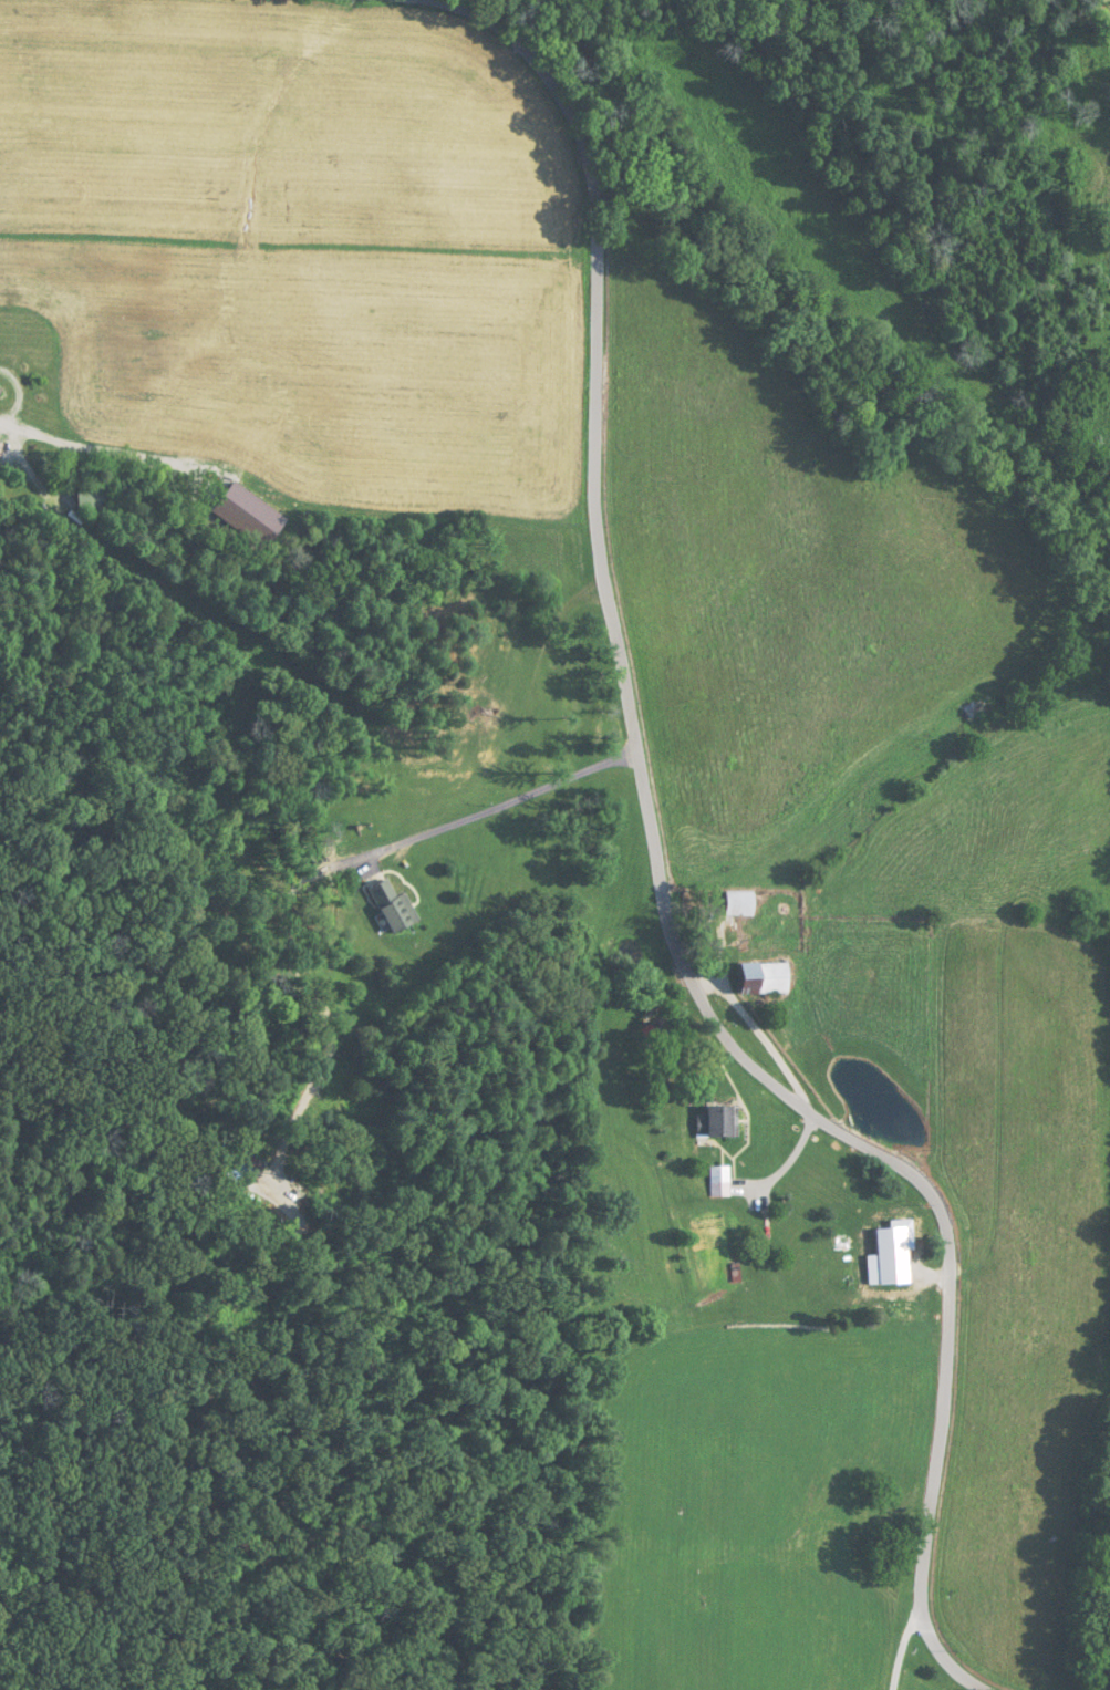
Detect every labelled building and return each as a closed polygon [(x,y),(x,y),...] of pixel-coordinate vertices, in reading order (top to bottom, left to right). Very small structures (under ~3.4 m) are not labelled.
[(742,915),(742,890),(716,890),(716,915),(742,915)] [(777,962),(723,962),(723,993),(777,993),(777,962)] [(728,1137),(728,1105),(692,1105),(692,1137),(728,1137)] [(704,1166),(704,1196),(722,1196),(722,1166),(704,1166)] [(867,1228),(869,1284),(899,1283),(898,1227),(867,1228)]
